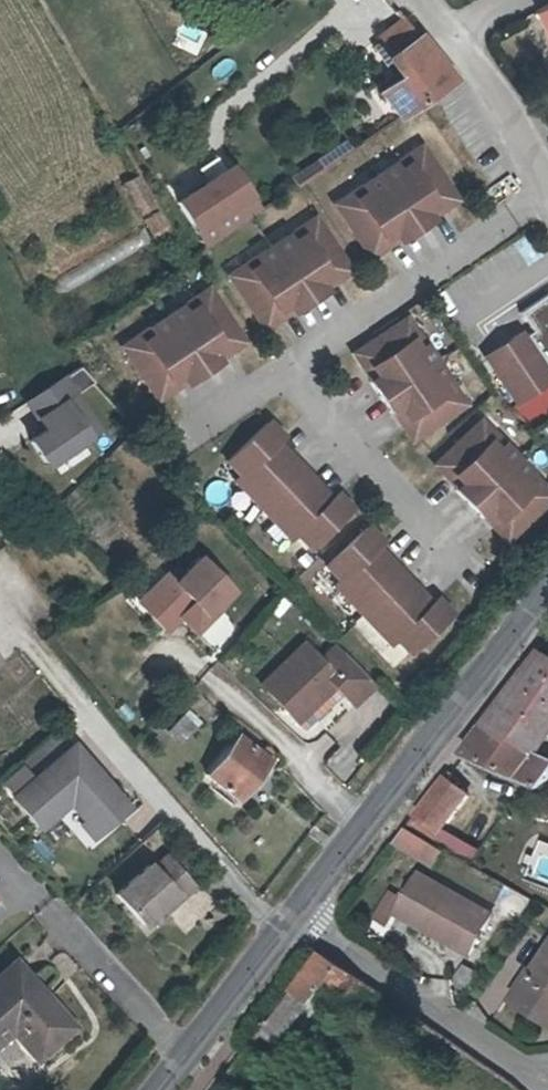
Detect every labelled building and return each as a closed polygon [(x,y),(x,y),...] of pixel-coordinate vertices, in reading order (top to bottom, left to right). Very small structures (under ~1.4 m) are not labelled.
[(182,0),(161,0),(178,8),(182,0)] [(523,20),(547,69),(547,7),(523,20)] [(387,119),(443,83),(385,16),(360,35),(390,72),(365,91),(387,119)] [(537,105),(547,123),(547,105),(545,100),(537,105)] [(336,205),(364,246),(391,227),(396,235),(428,213),(423,206),(449,187),(422,147),(395,165),(391,159),(360,180),(364,186),(336,205)] [(201,244),(264,214),(239,162),(176,193),(201,244)] [(227,280),(255,321),(281,302),(286,310),(318,288),(313,280),(340,262),(312,222),(285,240),(281,234),(251,255),(255,261),(227,280)] [(545,376),(547,374),(547,292),(517,313),(529,332),(520,339),(545,376)] [(235,334),(207,294),(180,313),(176,306),(145,327),(149,334),(122,352),(150,393),(177,374),(182,382),(214,360),(208,353),(235,334)] [(403,321),(361,348),(379,374),(371,380),(393,413),(401,407),(419,435),(460,407),(442,380),(448,376),(427,343),(421,348),(403,321)] [(484,356),(515,403),(547,380),(545,376),(520,339),(517,334),(508,340),(514,349),(498,359),(493,350),(484,356)] [(498,359),(514,349),(508,340),(493,350),(498,359)] [(379,374),(361,348),(353,353),(371,380),(379,374)] [(24,402),(43,429),(29,438),(50,468),(105,431),(78,392),(93,382),(80,364),(24,402)] [(401,407),(393,413),(411,440),(419,435),(401,407)] [(270,421),(229,459),(242,472),(235,479),(262,508),(263,509),(290,538),(295,533),(308,547),(349,510),(336,494),(331,498),(323,505),(308,489),(316,482),(293,457),(285,464),(270,448),(278,441),(283,436),(270,421)] [(464,483),(457,489),(484,518),(491,511),(514,535),(547,502),(547,499),(527,476),(532,471),(506,443),(500,449),(477,425),(441,459),(464,483)] [(293,457),(278,441),(270,448),(285,464),(293,457)] [(331,498),(316,482),(308,489),(323,505),(331,498)] [(379,547),(384,542),(370,527),(329,567),(342,581),(336,586),(392,644),(398,639),(411,652),(452,613),(438,598),(433,603),(425,611),(410,595),(417,588),(394,563),(386,570),(371,555),(379,547)] [(379,547),(371,555),(386,570),(394,563),(379,547)] [(160,577),(140,599),(151,609),(144,617),(161,634),(175,619),(190,634),(210,613),(207,610),(225,592),(191,559),(168,584),(160,577)] [(333,587),(323,599),(340,613),(350,602),(333,587)] [(433,603),(417,588),(410,595),(425,611),(433,603)] [(151,609),(140,599),(132,607),(144,617),(151,609)] [(257,684),(286,713),(307,693),(314,700),(330,685),(349,703),(369,683),(331,644),(315,660),(299,643),(257,684)] [(544,749),(547,743),(547,651),(482,735),(544,749)] [(307,693),(286,713),(293,721),(314,700),(307,693)] [(180,743),(203,721),(189,707),(167,729),(180,743)] [(544,749),(482,735),(464,758),(546,783),(547,781),(547,750),(544,749)] [(269,753),(262,747),(258,754),(235,736),(204,775),(236,800),(266,760),(264,759),(269,753)] [(347,746),(328,761),(341,776),(359,761),(347,746)] [(64,786),(92,821),(107,809),(101,801),(119,785),(97,758),(64,786)] [(412,826),(437,841),(468,798),(446,782),(412,826)] [(403,843),(418,853),(428,836),(412,826),(403,843)] [(428,836),(418,853),(429,859),(438,842),(437,841),(428,836)] [(176,895),(181,900),(195,887),(169,856),(155,869),(151,864),(117,895),(143,925),(161,909),(176,895)] [(425,875),(401,914),(470,955),(495,915),(425,875)] [(174,907),(181,900),(176,895),(161,909),(174,907)] [(51,985),(26,957),(4,977),(18,991),(31,979),(44,992),(51,985)] [(544,1022),(547,1016),(547,960),(537,975),(534,973),(514,1001),(544,1022)] [(460,977),(461,995),(465,998),(482,975),(468,966),(460,977)] [(366,999),(316,969),(258,1049),(274,1061),(307,1016),(309,1017),(322,1001),(350,1020),(366,999)] [(4,977),(0,980),(0,1046),(24,1025),(48,1050),(59,1040),(81,1020),(51,985),(44,992),(31,979),(18,991),(4,977)]
